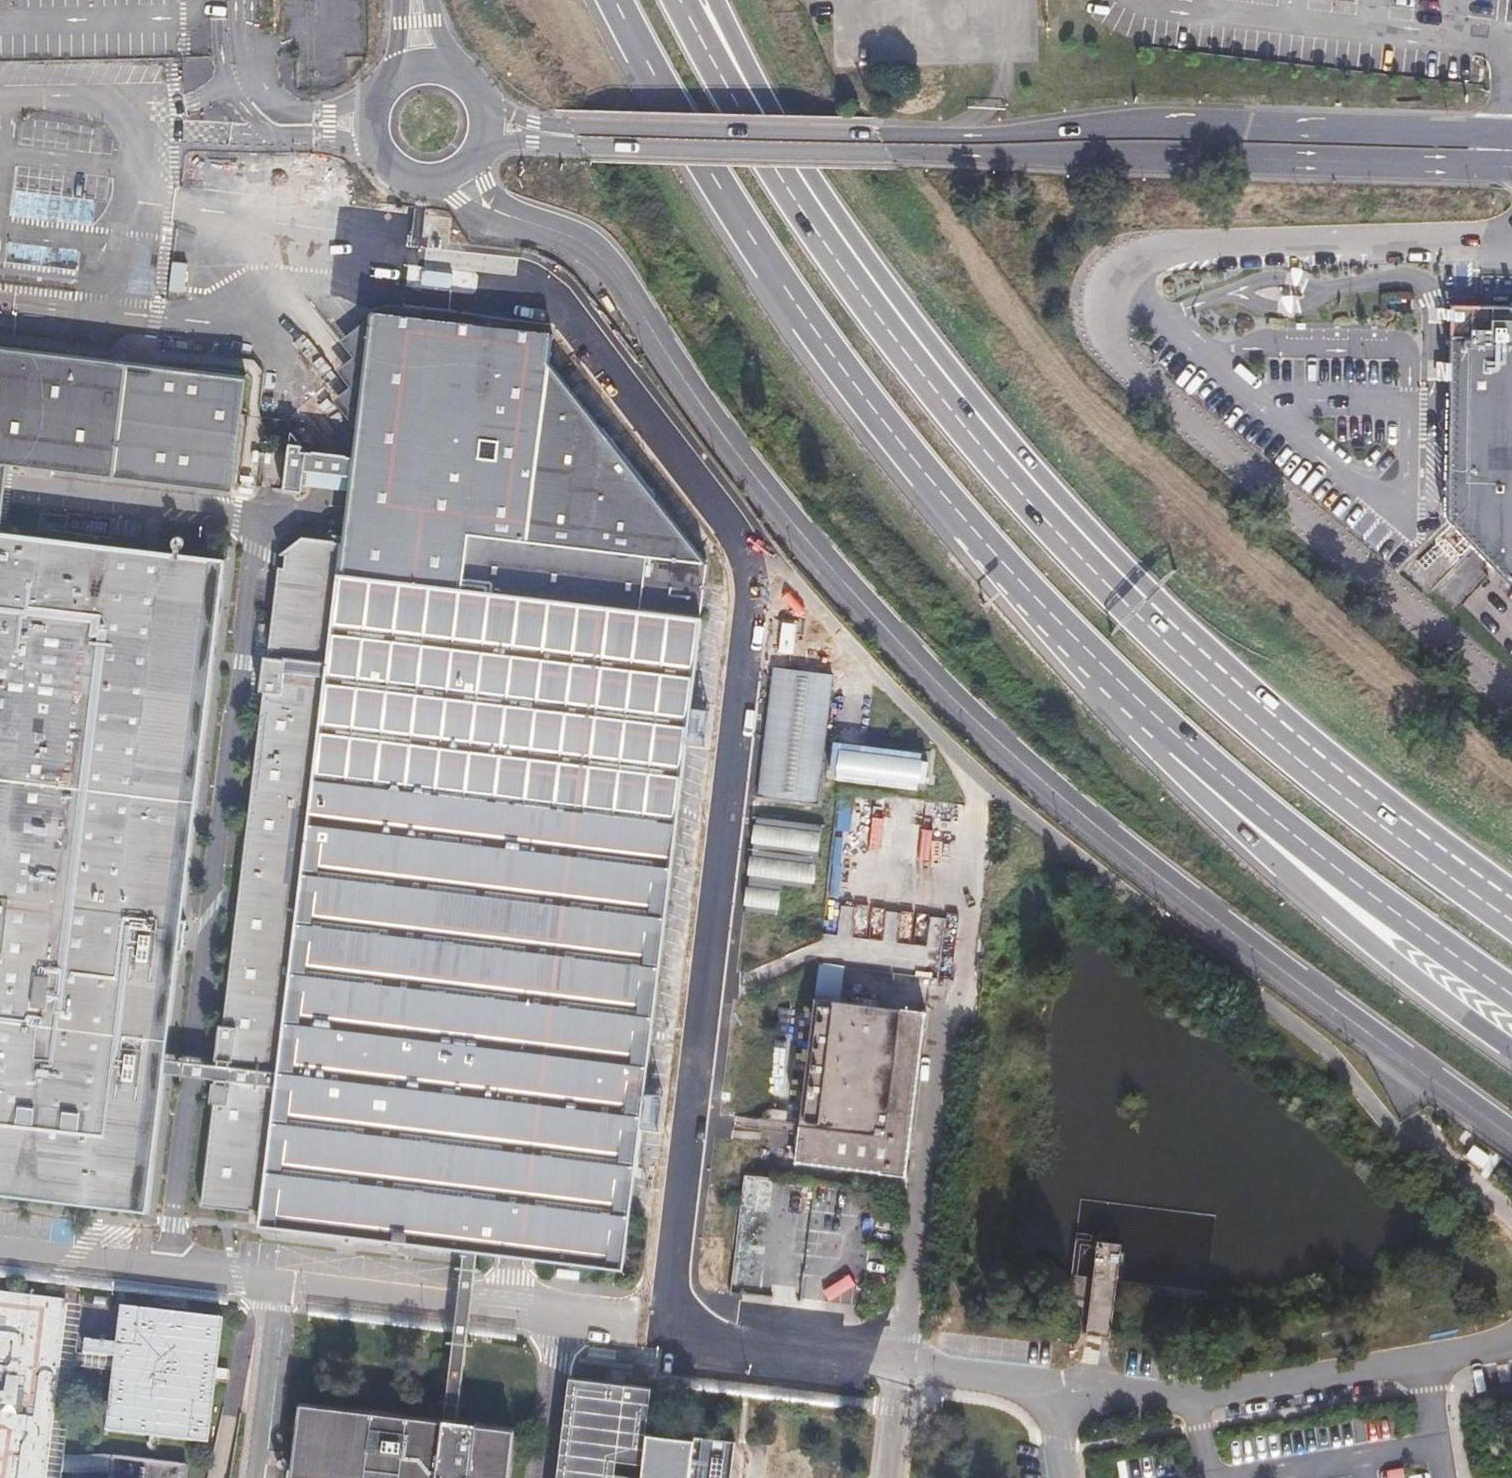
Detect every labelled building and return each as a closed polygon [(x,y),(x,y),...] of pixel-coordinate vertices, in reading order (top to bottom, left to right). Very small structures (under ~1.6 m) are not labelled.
[(397,292),(369,313),(351,460),(348,489),(343,524),(304,519),(282,536),(217,1070),(216,1083),(201,1208),(260,1216),(259,1226),(617,1269),(706,561),(687,537),(551,360),(557,308),(397,292)] [(1485,321),(1456,350),(1455,415),(1454,479),(1462,480),(1463,491),(1463,503),(1454,503),(1454,516),(1454,537),(1476,559),(1511,595),(1511,321),(1485,321)] [(7,467),(230,493),(243,375),(0,346),(0,466),(7,467)] [(348,489),(351,460),(315,456),(311,486),(348,489)] [(1454,491),(1454,503),(1463,503),(1463,491),(1462,480),(1454,479),(1454,491)] [(145,1212),(162,1075),(163,1063),(224,560),(0,533),(0,1195),(145,1212)] [(772,669),(756,796),(816,803),(831,676),(772,669)] [(779,881),(810,885),(817,825),(751,817),(740,909),(774,913),(779,881)] [(879,849),(885,819),(873,817),(867,846),(879,849)] [(919,831),(918,856),(929,857),(931,831),(919,831)] [(923,1012),(806,998),(787,1163),(905,1177),(923,1012)] [(217,1070),(163,1063),(162,1075),(216,1083),(217,1070)] [(739,1200),(765,1205),(770,1179),(743,1175),(739,1200)] [(64,1304),(0,1297),(0,1477),(43,1477),(64,1304)] [(64,1304),(43,1477),(57,1477),(78,1306),(64,1304)] [(114,1358),(105,1432),(208,1445),(223,1320),(120,1308),(116,1345),(84,1341),(83,1355),(114,1358)] [(534,1358),(475,1351),(469,1400),(528,1407),(534,1358)] [(729,1442),(640,1432),(645,1387),(562,1378),(550,1477),(726,1477),(729,1442)] [(300,1405),(291,1477),(505,1477),(511,1435),(300,1405)] [(185,1466),(112,1458),(109,1477),(184,1477),(185,1466)]
